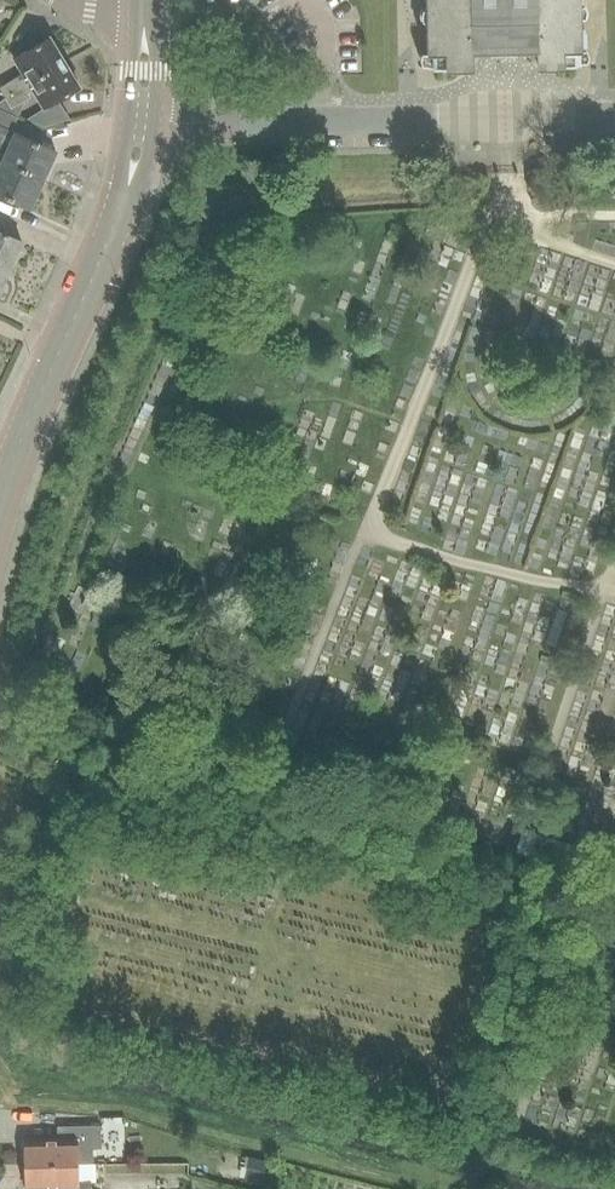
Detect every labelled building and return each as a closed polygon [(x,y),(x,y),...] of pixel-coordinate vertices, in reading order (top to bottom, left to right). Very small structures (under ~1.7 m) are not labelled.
[(427,53),(433,53),(434,68),(471,67),(471,52),(538,50),(539,66),(576,65),(576,50),(582,50),(581,0),(426,0),(427,53)] [(9,97),(64,65),(49,39),(14,60),(25,79),(19,83),(17,79),(3,88),(9,97)] [(52,105),(79,89),(64,65),(9,97),(14,107),(29,98),(26,94),(33,90),(44,109),(52,105)] [(16,134),(12,132),(18,119),(0,111),(0,161),(43,181),(56,152),(16,134)] [(43,181),(0,161),(0,162),(3,163),(0,169),(0,197),(29,210),(43,181)] [(24,241),(0,230),(0,265),(10,269),(24,241)] [(10,269),(0,265),(0,291),(10,269)] [(579,874),(587,850),(521,828),(513,851),(579,874)] [(94,1149),(102,1148),(102,1126),(58,1127),(58,1140),(24,1141),(25,1165),(79,1164),(93,1164),(94,1164),(94,1149)] [(93,1164),(79,1164),(25,1165),(26,1188),(31,1188),(92,1188),(92,1182),(80,1182),(79,1164),(93,1164)] [(166,1175),(115,1175),(115,1188),(166,1188),(166,1175)]
